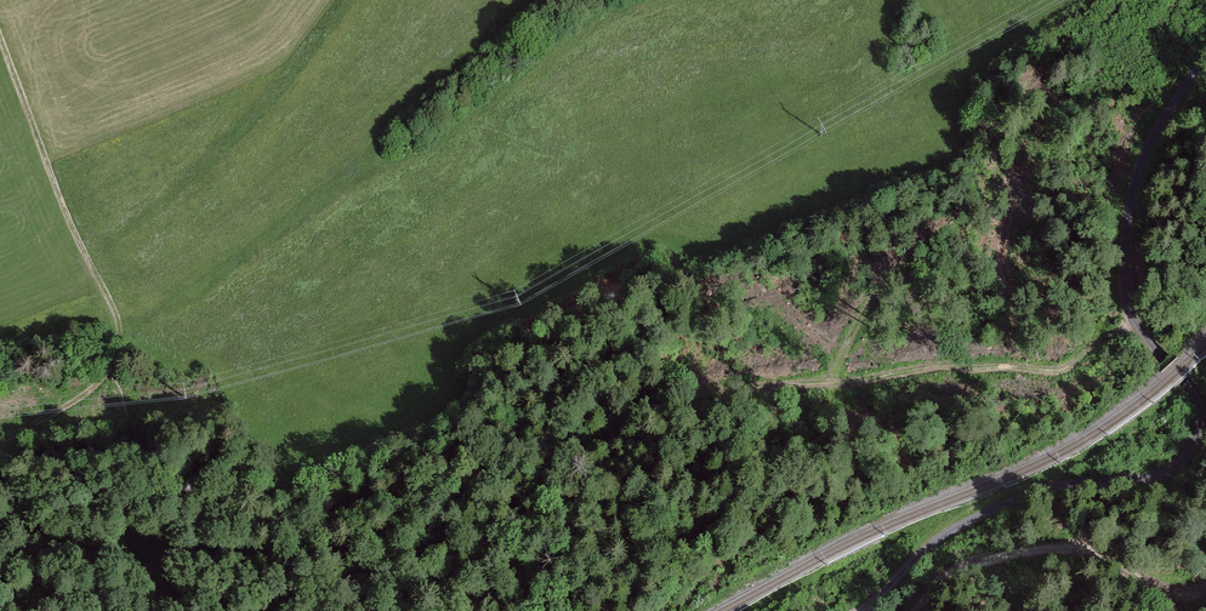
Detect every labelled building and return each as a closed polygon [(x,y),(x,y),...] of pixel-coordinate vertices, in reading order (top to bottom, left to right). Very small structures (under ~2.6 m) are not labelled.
[(1114,291),(1103,295),(1112,319),(1123,315),(1114,291)]
